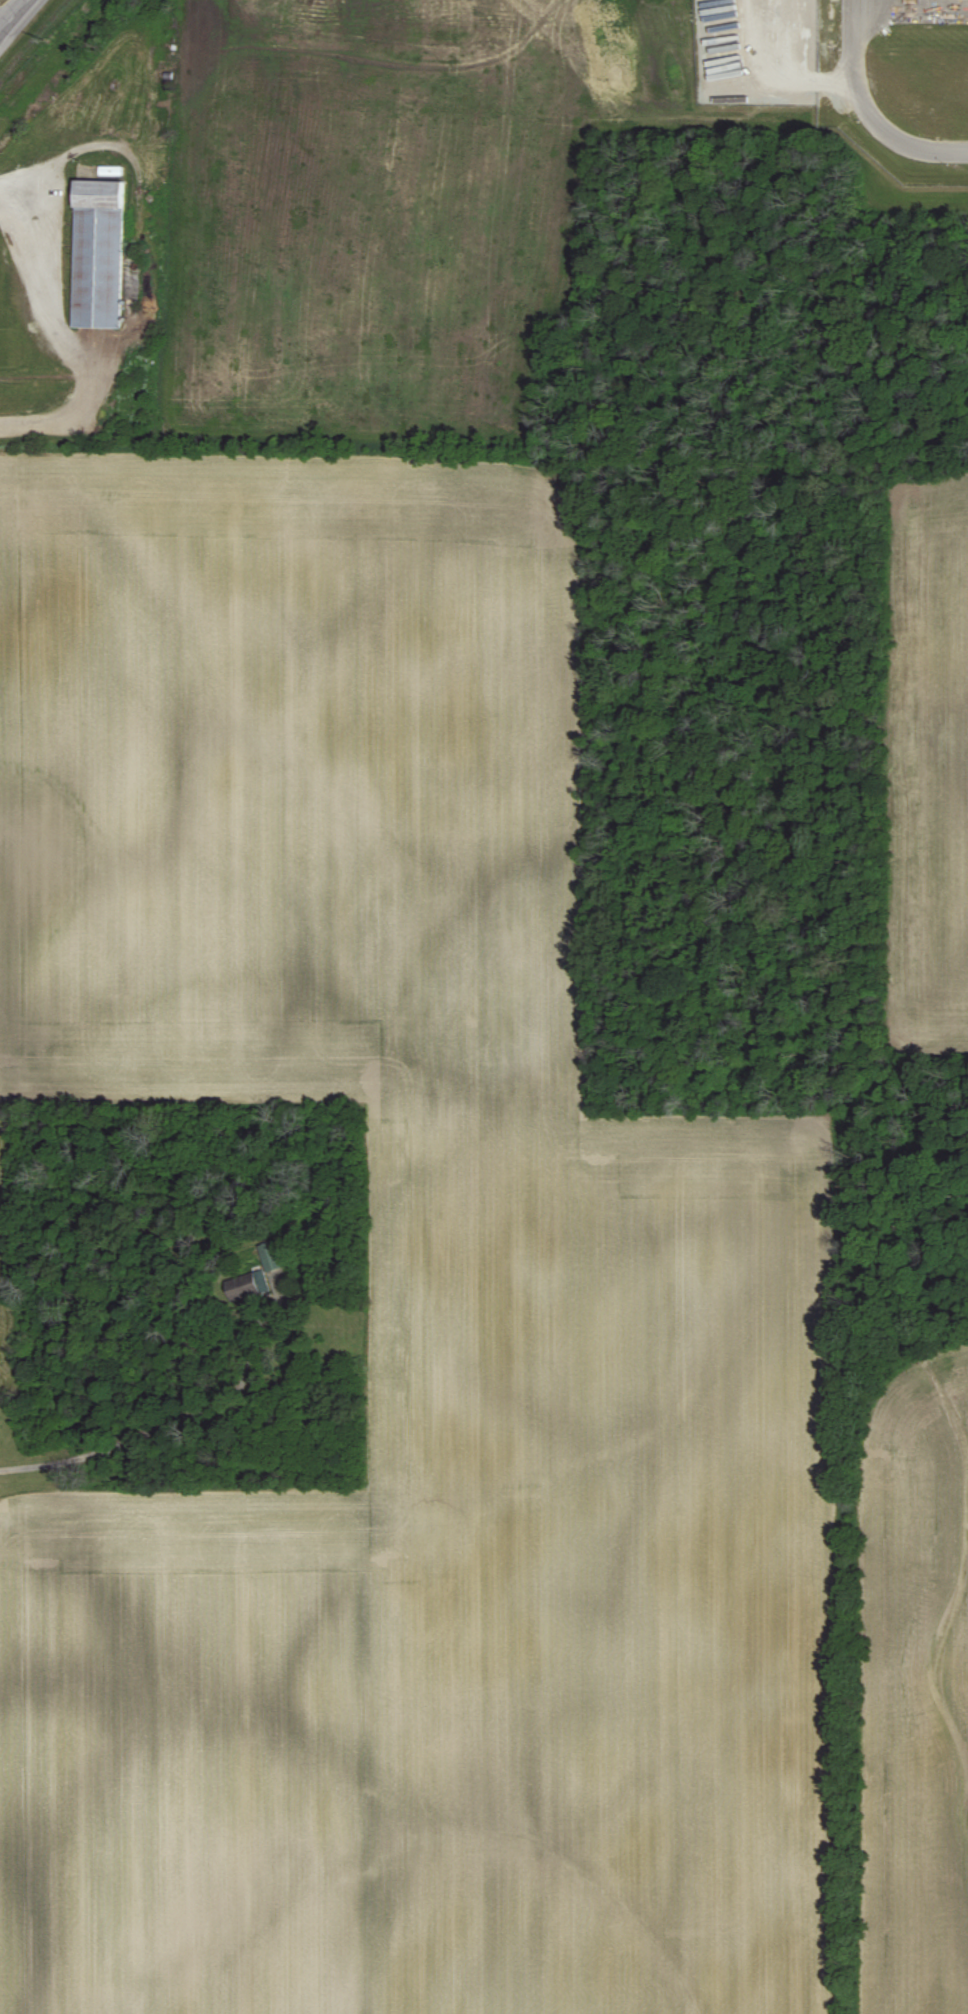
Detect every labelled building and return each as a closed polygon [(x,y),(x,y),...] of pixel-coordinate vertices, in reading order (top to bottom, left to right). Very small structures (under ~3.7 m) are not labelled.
[(101,175),(119,176),(120,168),(101,167),(101,175)] [(120,327),(124,181),(78,180),(74,326),(120,327)] [(285,1266),(276,1240),(260,1246),(269,1271),(285,1266)] [(227,1281),(265,1269),(272,1290),(233,1302),(227,1281)]
